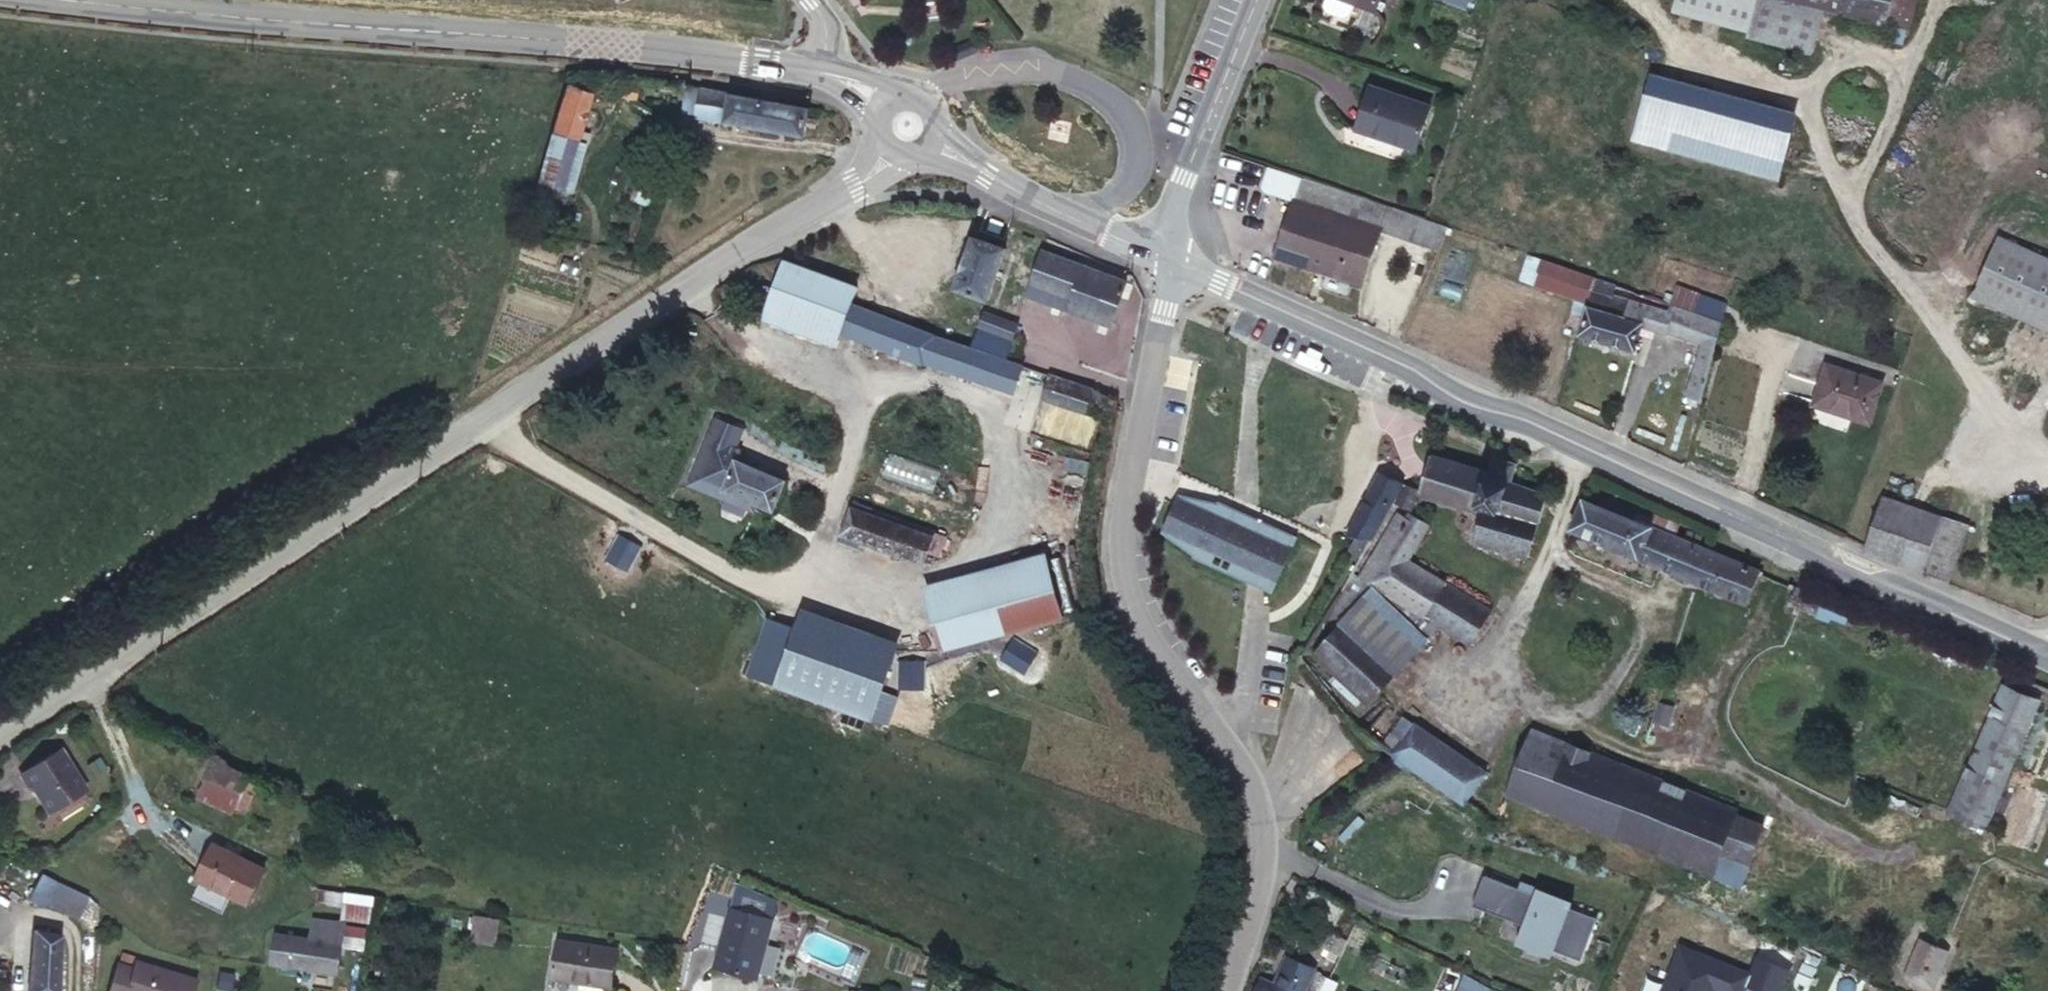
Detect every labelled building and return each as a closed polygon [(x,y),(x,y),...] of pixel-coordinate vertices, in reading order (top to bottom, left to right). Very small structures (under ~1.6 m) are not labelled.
[(1323,9),(1342,16),(1346,5),(1374,15),(1380,0),(1326,0),(1323,9)] [(1466,9),(1469,0),(1441,0),(1466,9)] [(1664,3),(1736,23),(1742,0),(1665,0),(1664,3)] [(1819,0),(1880,17),(1884,0),(1742,0),(1736,23),(1808,42),(1819,0)] [(1796,112),(1651,73),(1632,142),(1778,182),(1796,112)] [(587,92),(562,86),(534,175),(557,180),(587,92)] [(1433,110),(1372,91),(1358,135),(1418,155),(1433,110)] [(804,126),(807,109),(694,93),(691,110),(804,126)] [(1358,283),(1379,221),(1428,240),(1434,221),(1385,202),(1299,170),(1272,253),(1358,283)] [(1004,247),(989,243),(992,234),(976,226),(972,237),(955,282),(988,294),(1004,247)] [(1999,228),(1969,294),(2047,329),(2047,250),(1999,228)] [(1066,291),(1078,260),(1038,245),(1027,275),(1066,291)] [(847,281),(790,260),(778,307),(844,330),(852,304),(858,285),(847,281)] [(1126,278),(1078,260),(1066,291),(1064,299),(1112,316),(1126,278)] [(852,266),(847,281),(858,285),(852,304),(966,343),(974,321),(978,309),(852,266)] [(1722,324),(1588,274),(1573,325),(1629,346),(1638,322),(1698,345),(1678,413),(1694,419),(1722,324)] [(852,304),(844,330),(882,343),(1006,383),(1015,360),(999,354),(966,343),(852,304)] [(1011,320),(978,309),(974,321),(1007,332),(1009,326),(1011,320)] [(966,343),(999,354),(1002,345),(1007,332),(974,321),(966,343)] [(1007,332),(1002,345),(1012,348),(1019,329),(1009,326),(1007,332)] [(1868,423),(1881,384),(1828,367),(1815,406),(1868,423)] [(1087,407),(1095,386),(1053,372),(1045,395),(1087,407)] [(709,437),(736,448),(744,429),(717,418),(709,437)] [(736,448),(709,437),(692,478),(756,504),(774,511),(785,482),(737,461),(742,450),(736,448)] [(1429,481),(1424,498),(1484,515),(1476,543),(1532,559),(1551,496),(1516,486),(1520,469),(1495,462),(1490,477),(1435,461),(1429,481)] [(756,504),(692,478),(689,485),(753,511),(756,504)] [(1369,546),(1403,486),(1383,478),(1351,539),(1358,542),(1369,546)] [(1270,585),(1294,531),(1267,526),(1268,519),(1217,507),(1220,501),(1183,492),(1167,528),(1201,544),(1198,551),(1212,557),(1215,550),(1234,559),(1230,568),(1248,576),(1249,575),(1270,585)] [(1954,578),(1970,529),(1941,519),(1885,501),(1869,550),(1928,569),(1954,578)] [(1760,576),(1708,556),(1674,542),(1642,530),(1586,508),(1575,535),(1747,606),(1760,576)] [(900,555),(909,529),(852,509),(842,535),(900,555)] [(1423,616),(1445,584),(1407,558),(1425,527),(1402,512),(1373,554),(1379,560),(1366,579),(1423,616)] [(1642,530),(1674,542),(1680,525),(1661,518),(1659,523),(1645,517),(1642,530)] [(909,529),(900,555),(925,564),(933,538),(909,529)] [(1361,559),(1369,546),(1358,542),(1352,555),(1361,559)] [(1064,619),(1049,565),(930,598),(945,652),(1064,619)] [(1487,612),(1445,584),(1423,616),(1464,643),(1487,612)] [(1850,615),(1795,591),(1789,604),(1831,622),(1833,618),(1846,624),(1850,615)] [(1430,644),(1377,594),(1315,659),(1369,711),(1400,678),(1430,644)] [(776,686),(871,720),(892,662),(796,628),(776,686)] [(2040,704),(2001,690),(1950,812),(1986,827),(2040,704)] [(1398,750),(1394,756),(1466,806),(1486,778),(1415,728),(1403,720),(1387,743),(1398,750)] [(1596,826),(1713,875),(1720,856),(1737,817),(1737,816),(1666,787),(1536,733),(1509,798),(1592,833),(1596,826)] [(83,783),(55,745),(18,773),(28,786),(30,785),(48,809),(83,783)] [(257,787),(212,765),(200,788),(247,811),(257,787)] [(1769,830),(1737,817),(1720,856),(1753,869),(1769,830)] [(263,869),(213,844),(197,876),(246,902),(263,869)] [(1537,888),(1502,874),(1500,881),(1535,895),(1537,888)] [(1483,875),(1472,906),(1503,918),(1510,915),(1525,921),(1524,925),(1516,944),(1551,957),(1554,950),(1581,960),(1597,919),(1570,908),(1573,901),(1537,888),(1535,895),(1500,881),(1483,875)] [(79,923),(89,899),(60,886),(50,910),(79,923)] [(374,920),(378,895),(346,890),(340,914),(374,920)] [(757,976),(774,925),(737,912),(718,963),(757,976)] [(1510,915),(1503,918),(1524,925),(1525,921),(1510,915)] [(497,946),(499,920),(473,918),(471,944),(497,946)] [(62,928),(31,925),(26,990),(56,990),(62,928)] [(1932,982),(1947,947),(1926,935),(1908,972),(1932,982)] [(273,938),(268,959),(339,974),(343,947),(320,943),(273,938)] [(613,948),(556,940),(551,975),(607,983),(613,948)] [(1715,990),(1718,990),(1743,990),(1750,974),(1680,946),(1662,990),(1714,990),(1715,990)] [(194,975),(140,952),(135,963),(118,957),(104,990),(188,990),(194,975)] [(1467,976),(1461,990),(1489,990),(1490,988),(1467,976)]
